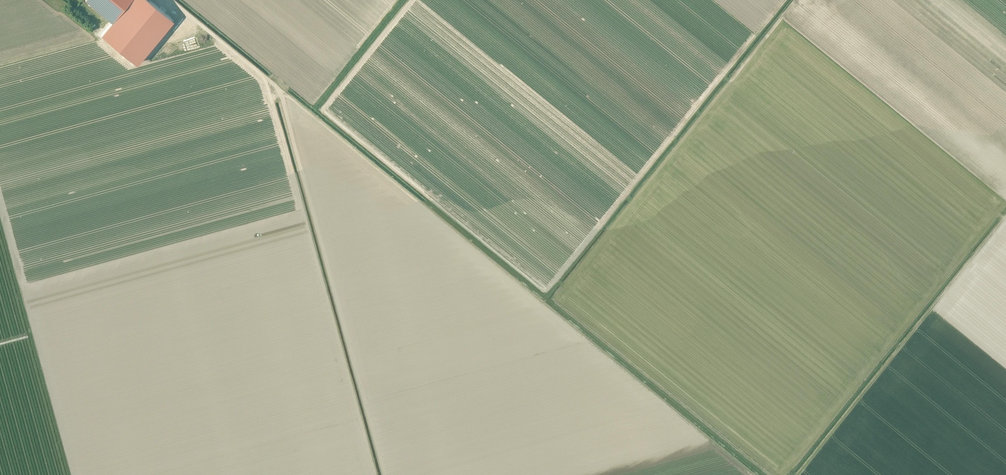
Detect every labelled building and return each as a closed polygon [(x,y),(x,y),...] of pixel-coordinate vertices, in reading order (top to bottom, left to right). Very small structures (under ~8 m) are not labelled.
[(113,21),(102,34),(137,63),(173,19),(150,0),(87,0),(113,21)]
